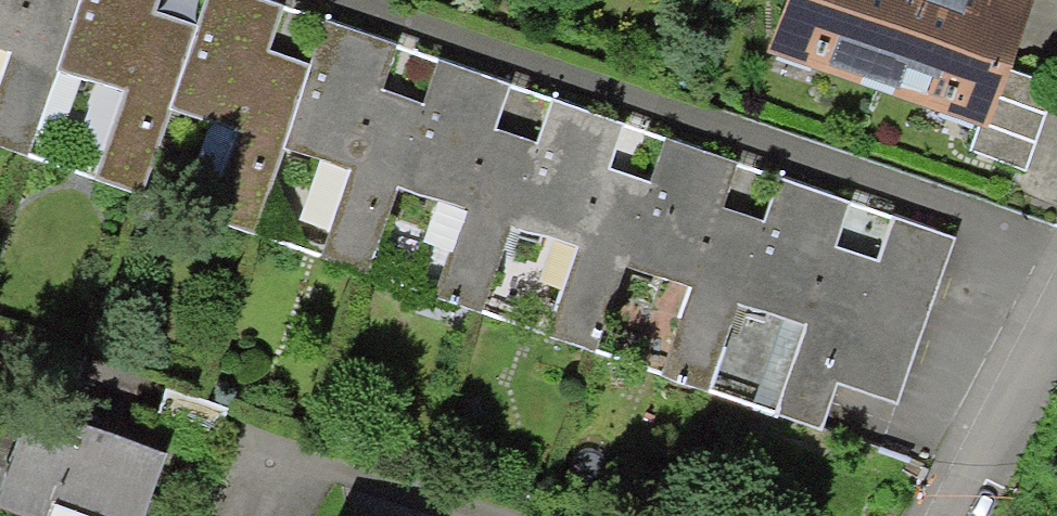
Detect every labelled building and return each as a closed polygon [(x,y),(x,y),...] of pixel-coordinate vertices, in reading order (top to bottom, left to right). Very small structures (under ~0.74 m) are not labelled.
[(59,62),(78,4),(66,0),(0,0),(0,42),(13,47),(0,86),(0,140),(28,149),(29,150),(59,62)] [(172,101),(191,43),(150,29),(160,0),(79,0),(78,4),(59,62),(127,85),(97,173),(141,188),(142,188),(172,101)] [(285,139),(305,81),(262,67),(285,0),(206,0),(191,43),(172,101),(239,123),(209,211),(212,212),(255,227),(285,139)] [(1029,0),(789,0),(777,36),(987,107),(973,149),(1031,169),(1056,92),(1056,82),(1007,65),(1029,0)] [(368,265),(398,178),(418,120),(376,105),(398,39),(327,14),(305,81),(285,139),(353,162),(323,250),(326,251),(368,265)] [(481,304),(511,216),(531,158),(488,144),(511,77),(441,53),(418,120),(398,178),(466,200),(435,288),(481,304)] [(594,342),(624,254),(644,197),(601,182),(624,116),(553,91),(531,158),(511,216),(579,239),(549,327),(594,342)] [(667,130),(644,197),(624,254),(692,278),(662,366),(707,381),(737,293),(757,235),(714,221),(737,154),(667,130)] [(820,419),(836,373),(870,274),(828,259),(851,193),(780,168),(757,235),(737,293),(808,317),(778,405),(820,419)] [(893,207),(870,274),(836,373),(899,395),(956,228),(893,207)] [(171,439),(36,393),(2,493),(70,515),(144,515),(171,439)]
